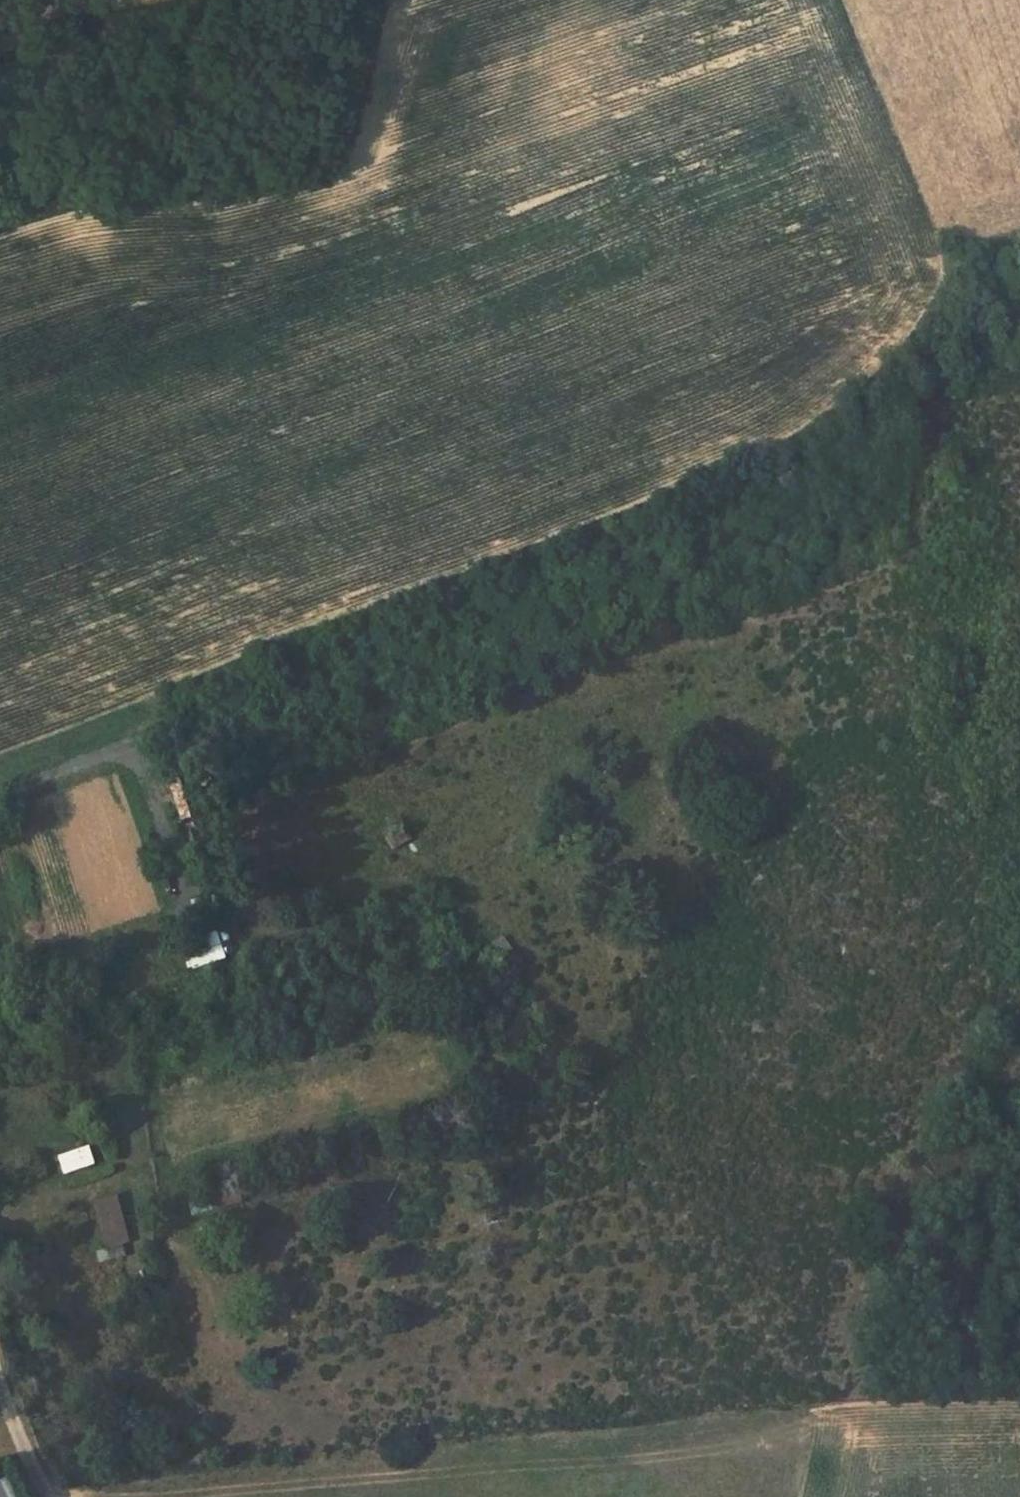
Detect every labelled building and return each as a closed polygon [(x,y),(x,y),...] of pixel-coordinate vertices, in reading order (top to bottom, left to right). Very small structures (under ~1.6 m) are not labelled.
[(59,1176),(92,1165),(85,1144),(52,1156),(59,1176)] [(88,1202),(102,1249),(126,1242),(113,1195),(88,1202)]
